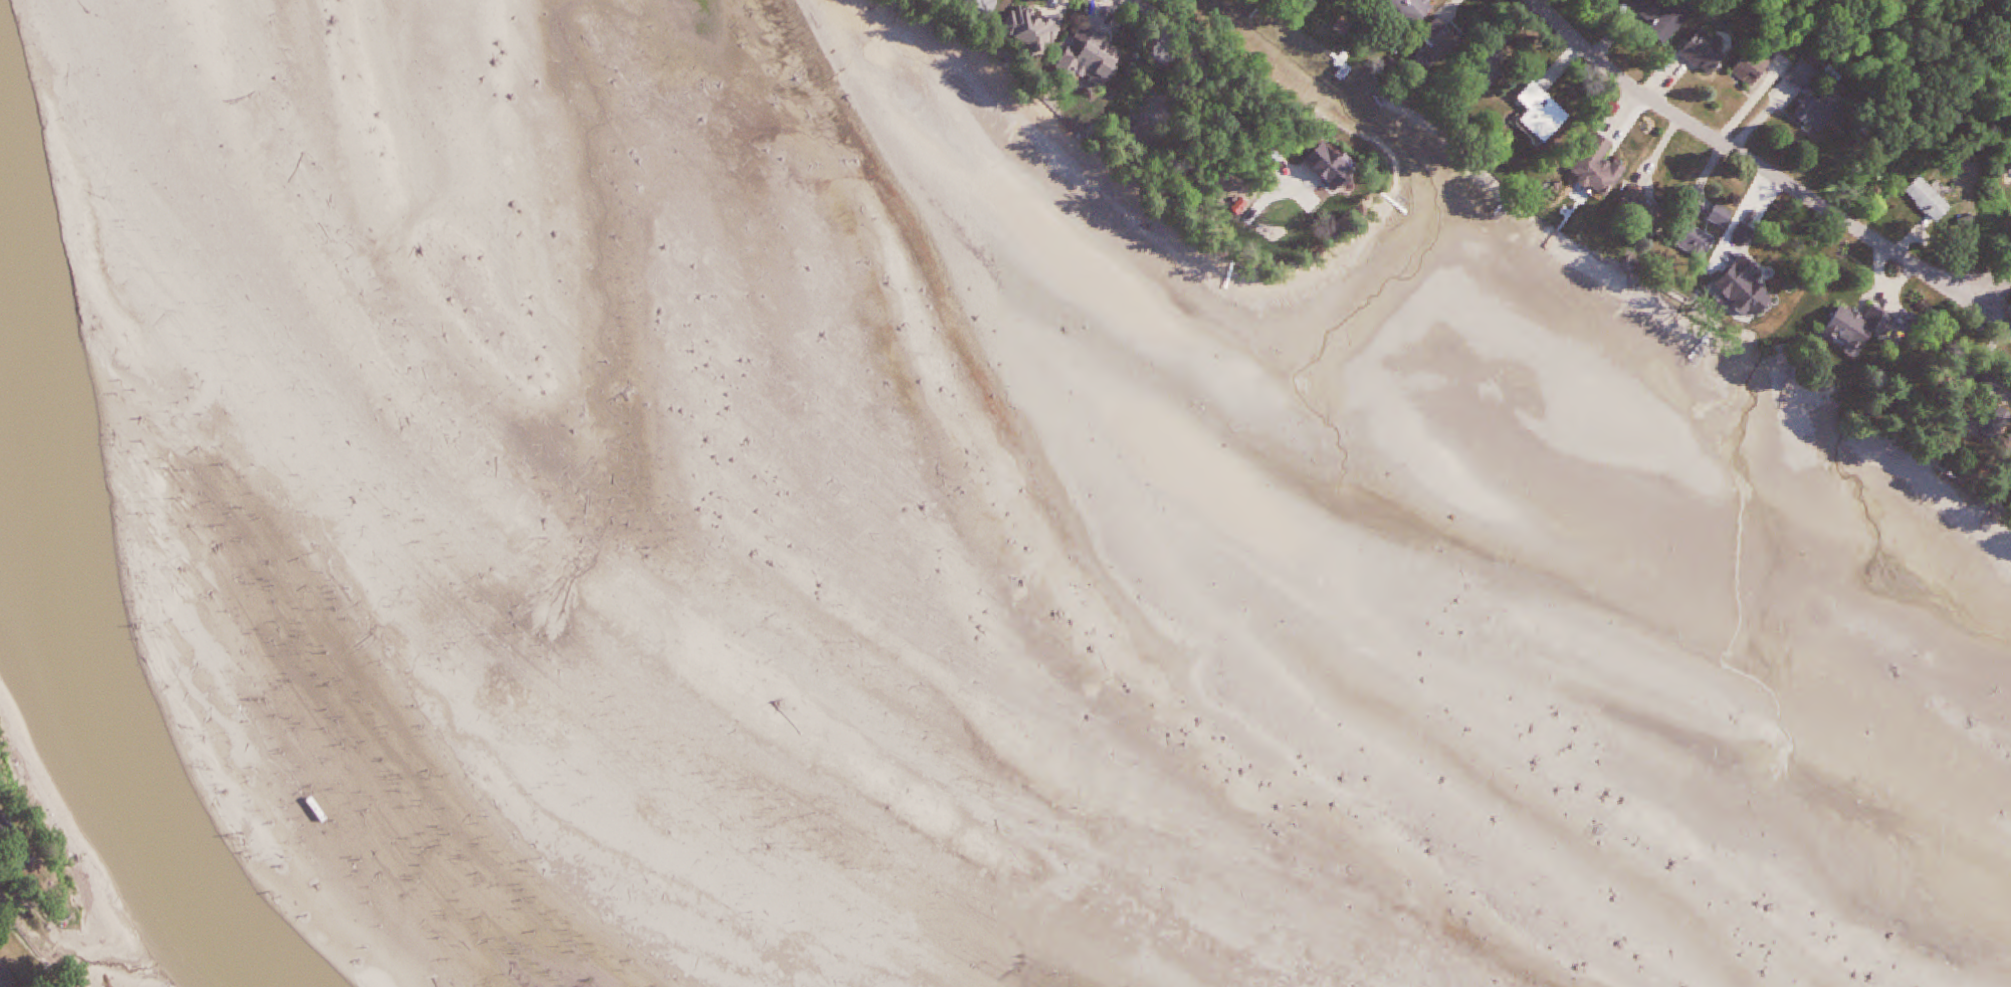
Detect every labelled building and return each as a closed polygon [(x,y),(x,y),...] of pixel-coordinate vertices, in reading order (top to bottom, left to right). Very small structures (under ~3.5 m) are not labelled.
[(1001,0),(966,0),(964,3),(994,16),(1001,0)] [(1386,8),(1411,8),(1411,25),(1433,25),(1433,0),(1386,0),(1386,8)] [(1689,13),(1674,0),(1669,0),(1661,10),(1650,0),(1633,0),(1623,11),(1661,45),(1689,13)] [(1053,54),(1066,29),(1022,5),(1008,31),(1053,54)] [(1462,37),(1445,20),(1428,37),(1444,54),(1462,37)] [(1115,89),(1129,58),(1109,49),(1115,36),(1089,24),(1081,41),(1092,47),(1088,56),(1074,49),(1066,66),(1115,89)] [(1699,79),(1723,57),(1698,29),(1673,51),(1699,79)] [(1736,57),(1726,75),(1750,88),(1760,70),(1762,72),(1772,53),(1757,45),(1748,63),(1736,57)] [(1513,122),(1537,146),(1563,120),(1526,83),(1508,101),(1520,114),(1513,122)] [(1785,119),(1816,137),(1835,105),(1817,95),(1812,103),(1799,96),(1785,119)] [(1608,146),(1589,134),(1561,179),(1601,203),(1619,172),(1599,160),(1608,146)] [(1946,210),(1914,178),(1899,193),(1931,225),(1946,210)] [(1615,212),(1633,217),(1640,192),(1622,187),(1615,212)] [(1828,307),(1816,337),(1859,355),(1867,336),(1878,341),(1888,317),(1865,307),(1859,320),(1828,307)] [(2003,450),(2003,468),(2008,468),(2008,484),(2010,484),(2010,450),(2003,450)] [(2,954),(0,955),(0,986),(17,986),(24,982),(2,954)]
